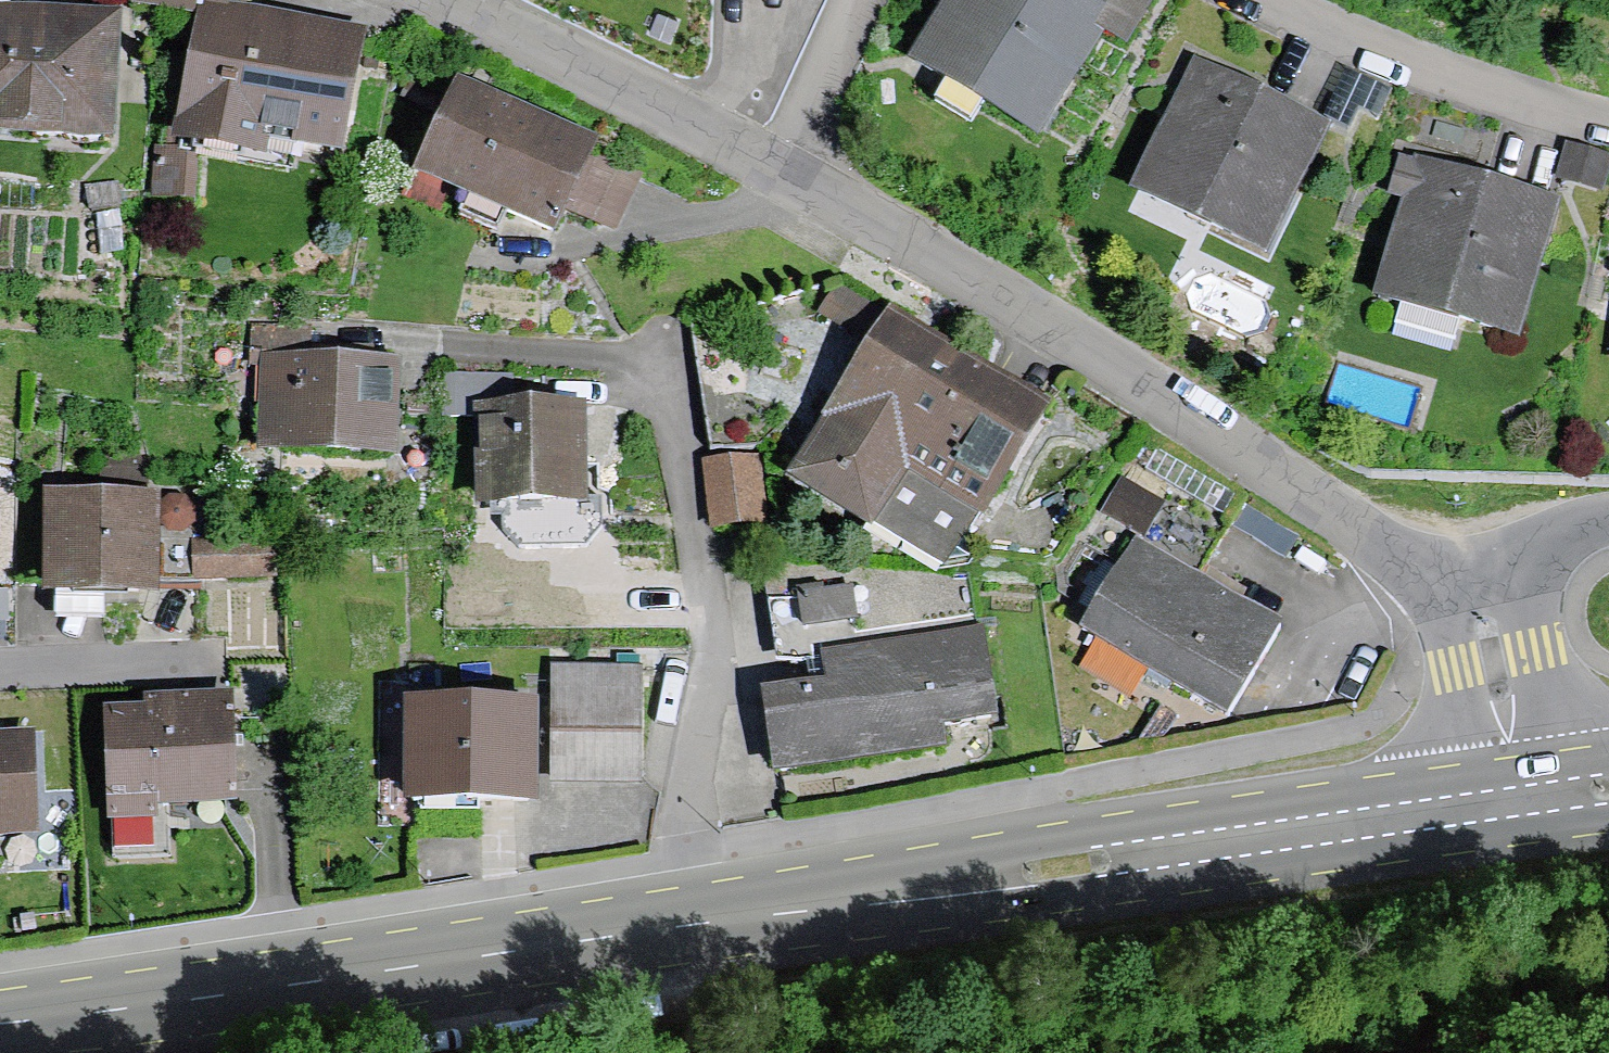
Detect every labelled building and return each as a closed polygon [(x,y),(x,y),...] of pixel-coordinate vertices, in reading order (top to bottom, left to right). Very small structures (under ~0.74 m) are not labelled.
[(105,133),(111,21),(41,17),(40,36),(8,35),(9,0),(0,0),(0,127),(105,133)] [(235,28),(241,0),(136,0),(134,11),(203,24),(204,22),(235,28)] [(968,7),(939,56),(994,89),(986,101),(1034,130),(1071,70),(1074,72),(1101,28),(1123,41),(1148,0),(956,0),(968,7)] [(204,22),(203,24),(182,139),(257,153),(262,121),(297,127),(295,141),(336,148),(357,41),(315,33),(313,42),(235,28),(204,22)] [(1287,113),(1199,71),(1172,126),(1184,132),(1160,183),(1218,211),(1211,224),(1261,248),(1293,183),(1295,184),(1323,126),(1288,109),(1287,113)] [(588,153),(487,108),(490,102),(463,90),(425,175),(552,232),(588,153)] [(1607,162),(1570,151),(1562,177),(1599,188),(1607,162)] [(634,175),(595,159),(574,206),(614,223),(634,175)] [(1514,195),(1403,163),(1395,192),(1413,197),(1405,227),(1417,231),(1401,284),(1383,279),(1378,297),(1401,304),(1395,323),(1454,340),(1460,318),(1512,333),(1532,263),(1535,264),(1553,202),(1516,191),(1514,195)] [(884,315),(836,288),(822,313),(870,340),(884,315)] [(1043,409),(895,318),(796,479),(944,570),(969,562),(963,538),(1043,409)] [(252,363),(270,364),(267,448),(387,452),(390,369),(307,366),(309,332),(253,330),(252,363)] [(508,377),(443,374),(443,416),(484,416),(484,502),(577,502),(577,414),(508,415),(508,377)] [(753,458),(710,463),(718,529),(761,524),(753,458)] [(1086,541),(1122,562),(1082,629),(1150,670),(1146,677),(1167,690),(1172,682),(1228,716),(1280,629),(1197,580),(1230,524),(1167,487),(1168,485),(1132,464),(1086,541)] [(147,505),(57,504),(55,620),(104,621),(104,587),(146,587),(146,577),(198,577),(199,539),(202,539),(202,496),(147,496),(147,505)] [(267,539),(200,540),(201,577),(268,575),(267,539)] [(816,691),(768,699),(778,771),(864,758),(862,736),(991,717),(969,572),(944,570),(789,559),(790,563),(776,565),(790,662),(811,659),(816,691)] [(640,670),(553,669),(552,778),(639,779),(640,670)] [(148,717),(107,719),(110,801),(111,801),(112,817),(154,816),(153,799),(233,796),(231,715),(186,716),(186,700),(147,702),(148,717)] [(530,710),(412,710),(412,802),(529,802),(530,710)] [(35,826),(33,746),(0,747),(0,745),(0,827),(35,826)]
